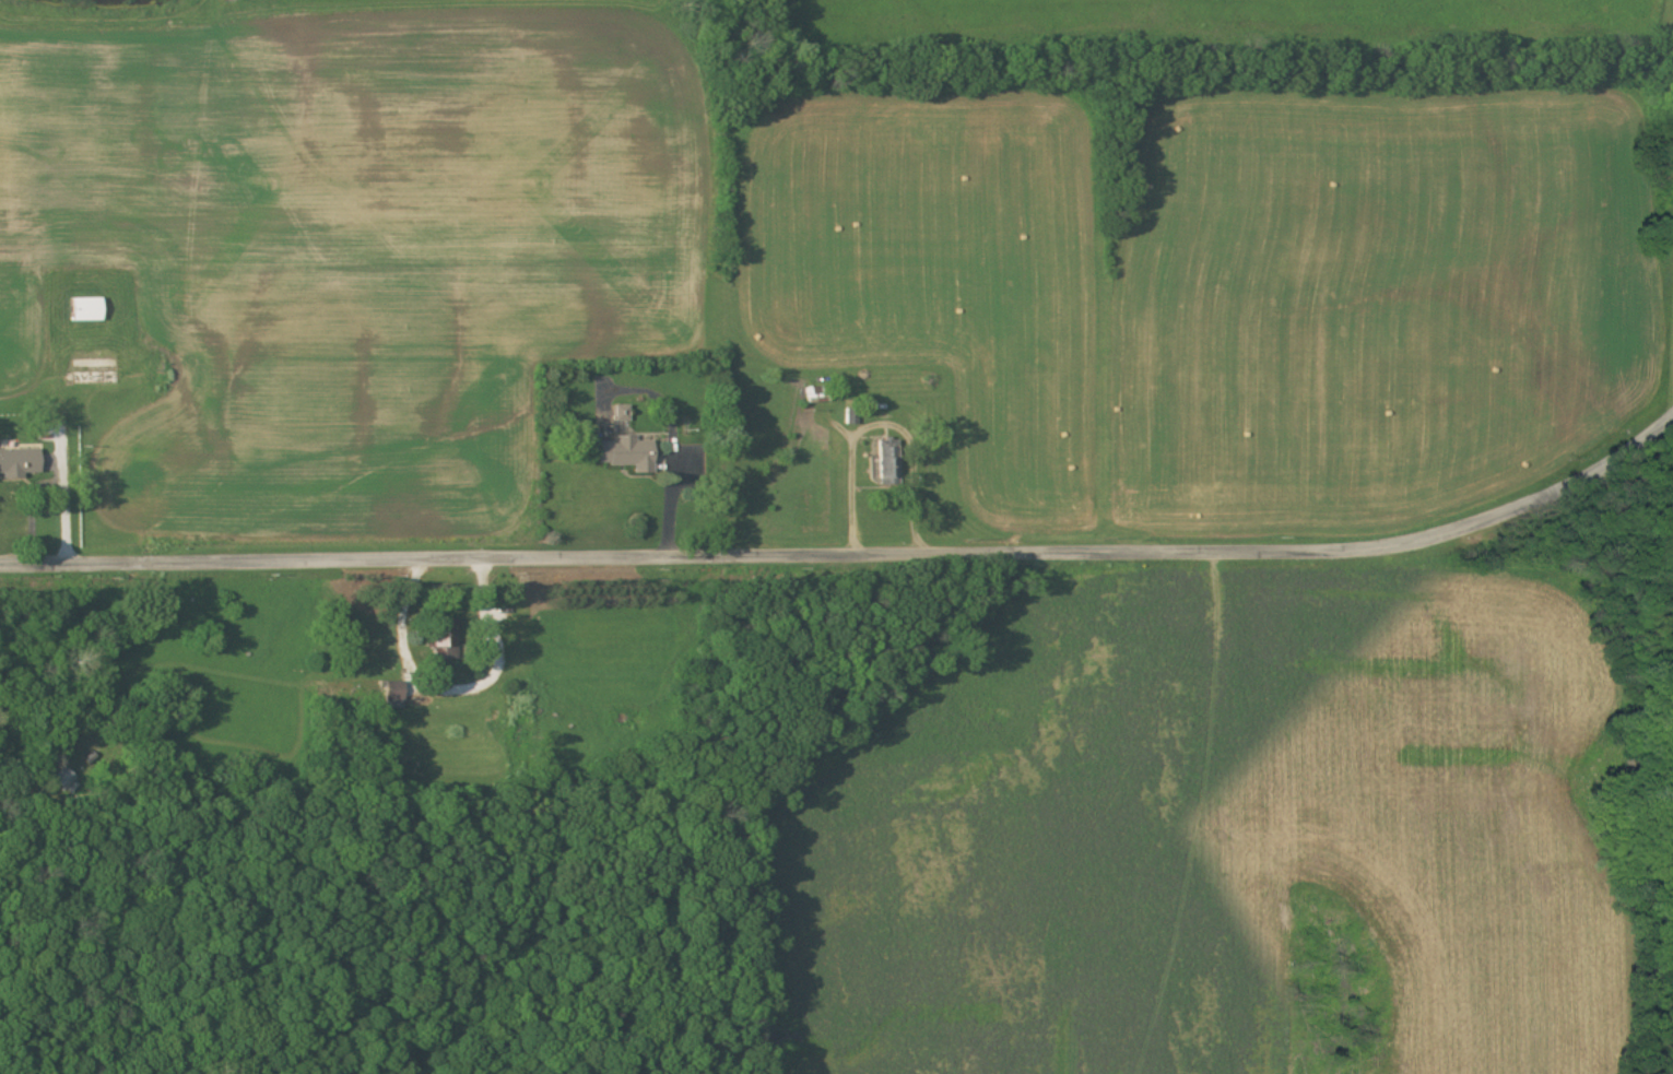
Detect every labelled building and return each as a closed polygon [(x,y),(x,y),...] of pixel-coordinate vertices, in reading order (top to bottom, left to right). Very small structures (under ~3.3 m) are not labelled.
[(70,323),(100,322),(100,299),(69,300),(70,323)] [(612,422),(627,422),(627,407),(613,406),(612,422)] [(650,442),(634,443),(634,437),(612,437),(612,443),(594,443),(595,467),(632,466),(632,474),(651,474),(650,442)] [(877,441),(877,486),(896,486),(895,441),(877,441)] [(0,451),(0,475),(1,475),(2,481),(21,480),(21,475),(38,474),(38,450),(0,451)] [(402,711),(402,685),(386,685),(386,711),(402,711)]
